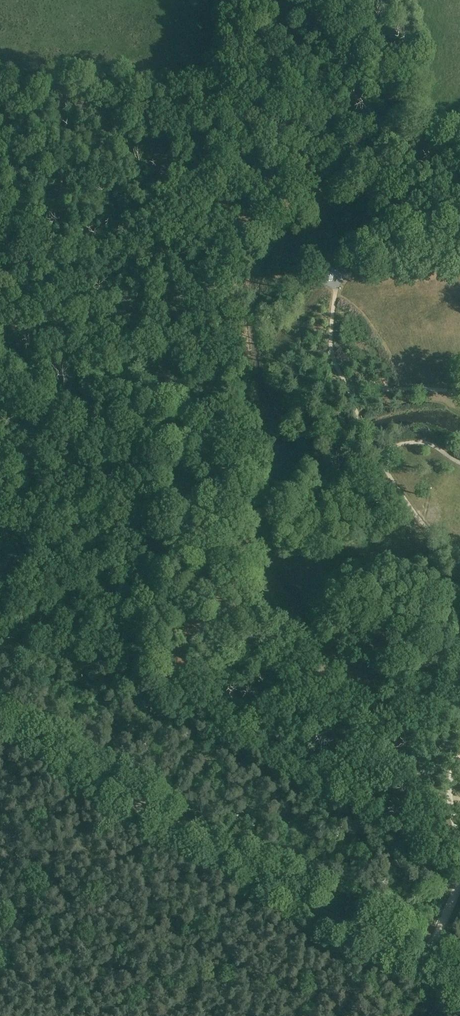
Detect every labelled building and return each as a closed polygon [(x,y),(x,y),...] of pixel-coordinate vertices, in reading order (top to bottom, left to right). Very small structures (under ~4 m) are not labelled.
[(329,282),(333,282),(336,278),(335,274),(331,271),(327,272),(324,276),(325,280),(329,282)]
